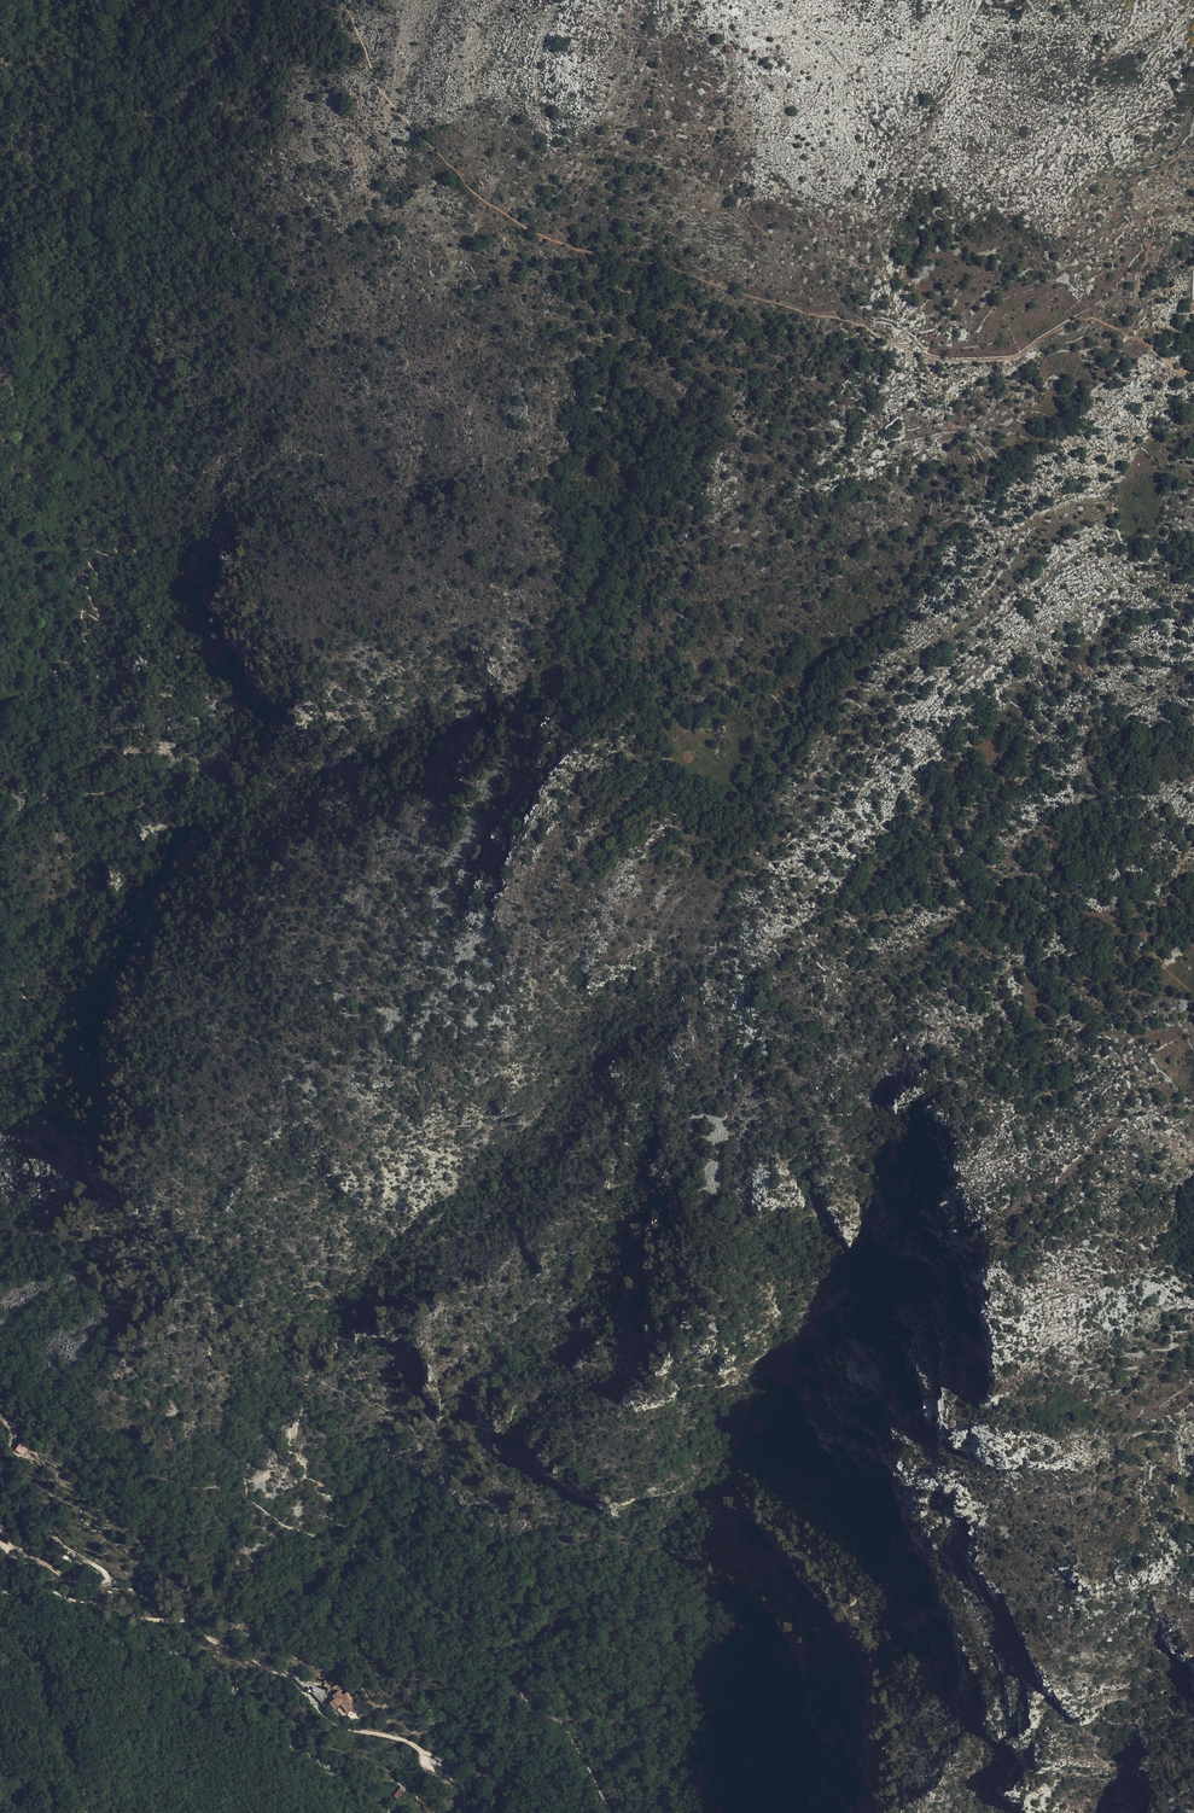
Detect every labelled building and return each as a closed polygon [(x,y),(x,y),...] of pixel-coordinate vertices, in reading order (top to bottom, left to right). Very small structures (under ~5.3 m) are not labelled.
[(23,1451),(15,1448),(12,1454),(20,1457),(23,1451)] [(347,1692),(335,1684),(331,1690),(343,1698),(347,1692)] [(451,1766),(449,1773),(456,1775),(460,1770),(460,1769),(455,1767),(451,1766)] [(465,1775),(460,1770),(456,1775),(463,1779),(465,1775)] [(398,1789),(403,1792),(407,1787),(400,1781),(395,1784),(399,1787),(398,1789)]
